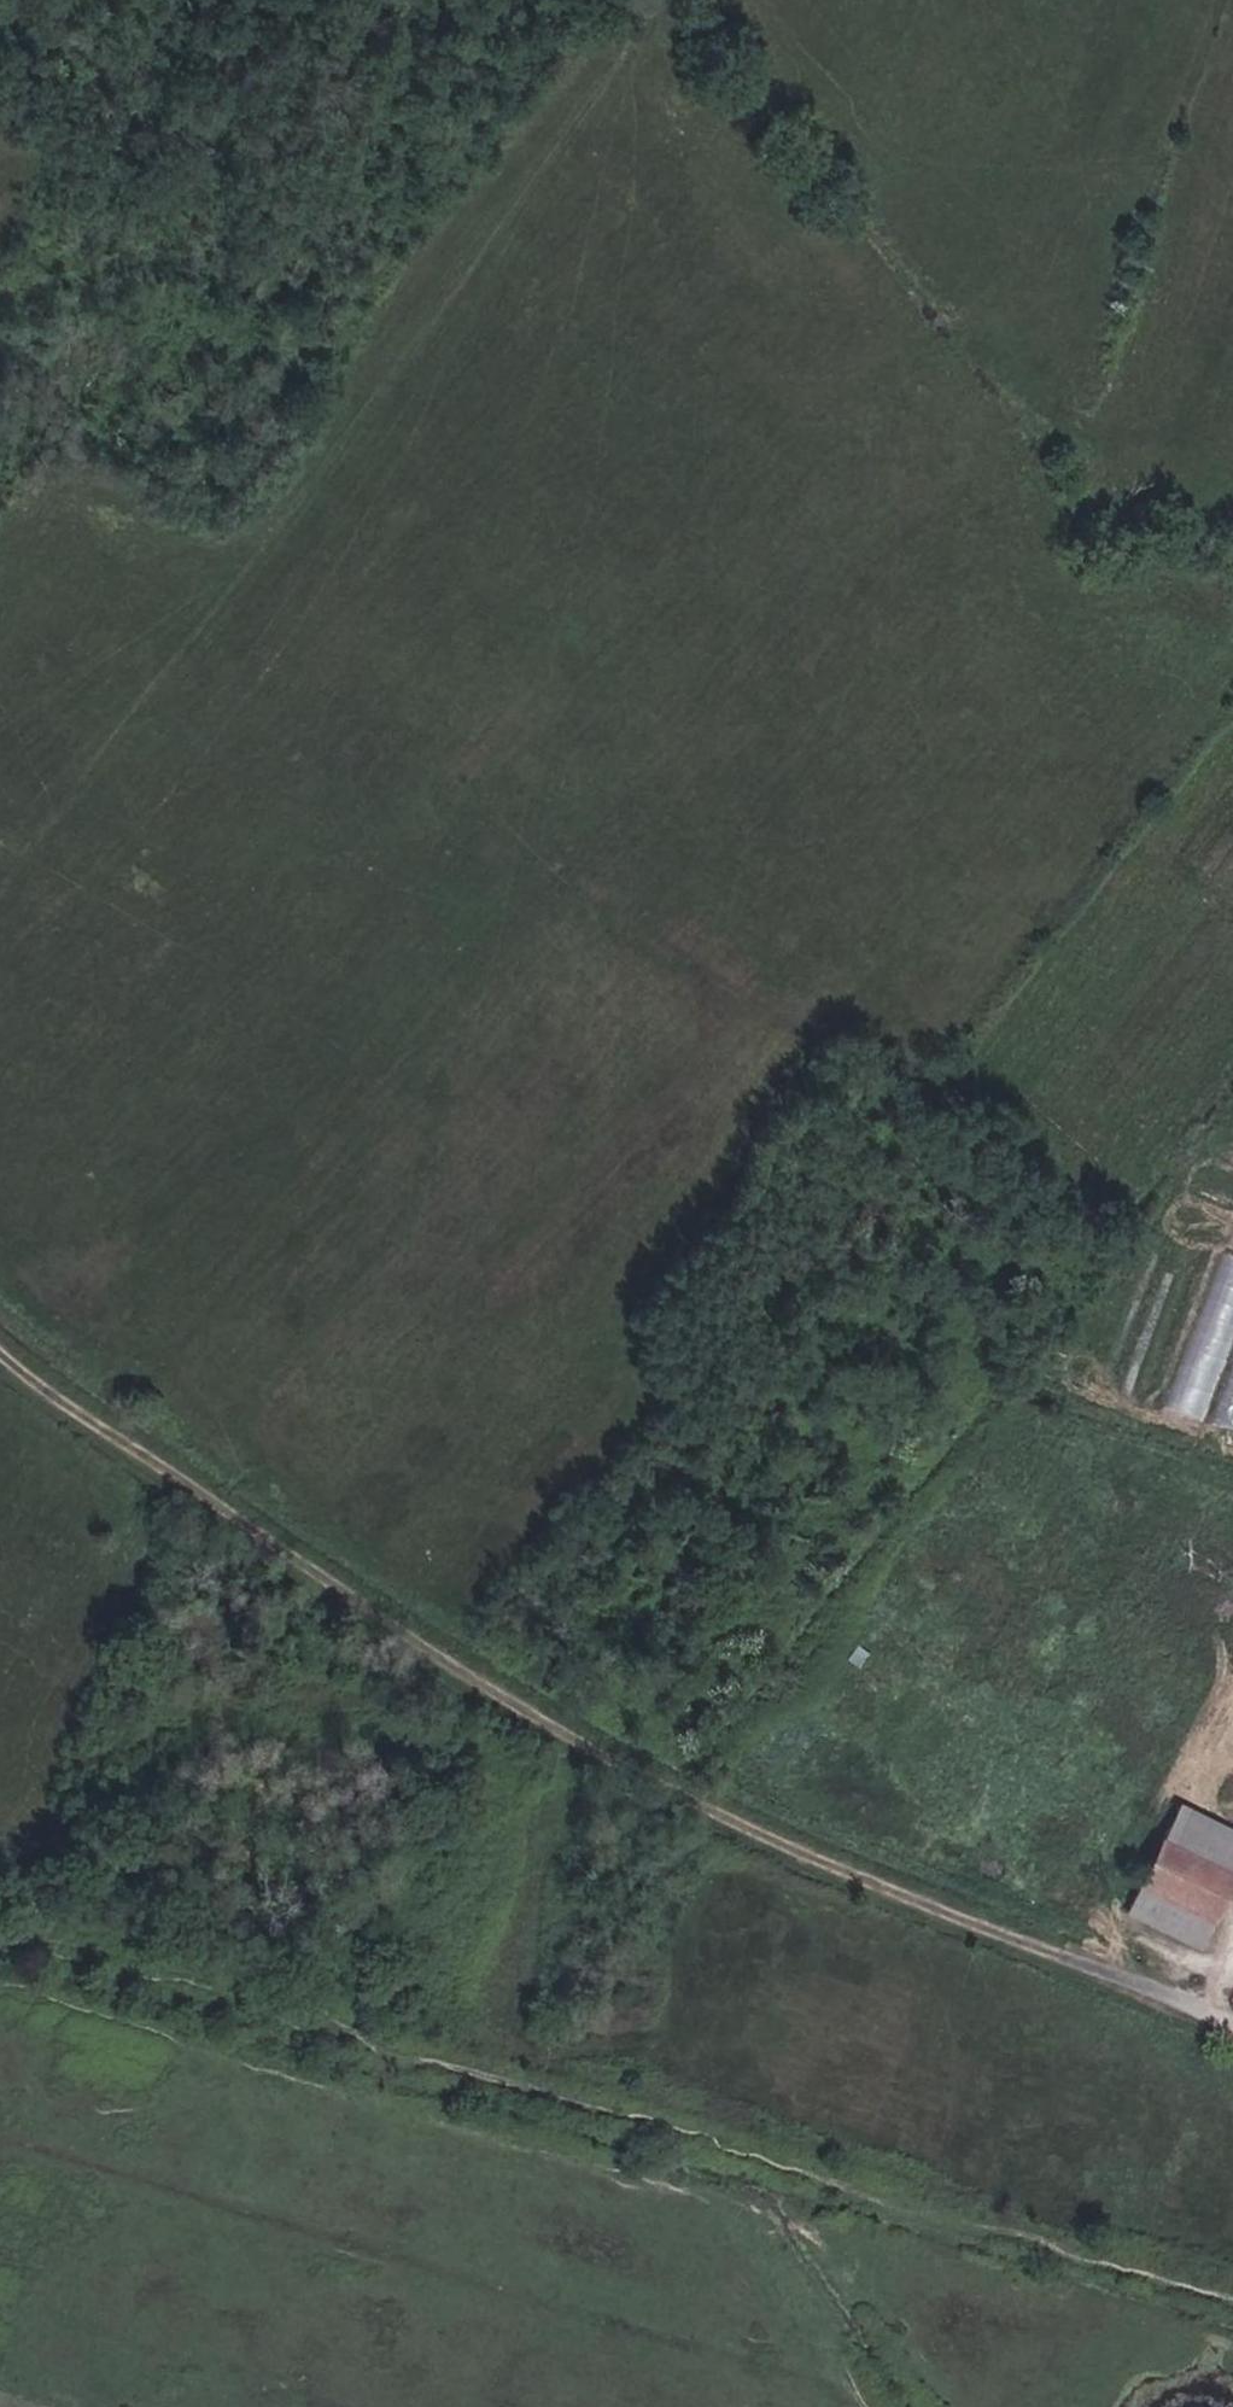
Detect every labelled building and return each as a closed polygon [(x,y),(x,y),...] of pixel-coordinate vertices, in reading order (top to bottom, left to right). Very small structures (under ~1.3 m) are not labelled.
[(1232,1344),(1232,1255),(1223,1252),(1177,1406),(1211,1417),(1232,1344)] [(1126,1915),(1195,1948),(1232,1873),(1232,1834),(1179,1807),(1126,1915)]
